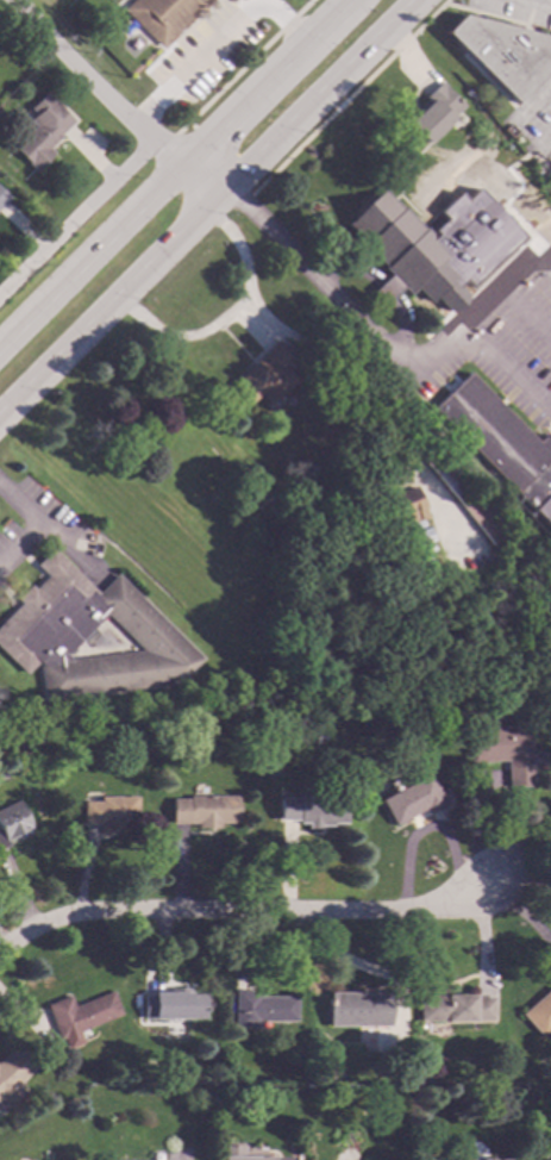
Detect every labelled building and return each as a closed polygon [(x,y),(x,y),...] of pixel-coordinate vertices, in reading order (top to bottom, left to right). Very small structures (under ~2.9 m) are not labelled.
[(123,8),(131,0),(207,0),(204,4),(205,12),(196,13),(161,48),(123,8)] [(459,13),(550,37),(550,62),(512,101),(442,31),(459,13)] [(462,105),(449,117),(450,119),(426,143),(406,123),(413,114),(411,112),(425,99),(422,96),(438,81),(462,105)] [(54,101),(55,99),(62,106),(60,108),(71,120),(58,133),(60,135),(48,148),(51,151),(33,169),(11,146),(33,125),(27,119),(33,113),(27,107),(44,92),(54,101)] [(400,208),(402,206),(422,227),(424,226),(450,254),(443,261),(450,268),(424,295),(414,287),(407,293),(401,287),(384,304),(371,291),(389,273),(383,267),(384,266),(364,245),(365,243),(346,224),(382,189),(400,208)] [(293,355),(292,357),(293,358),(287,364),(299,378),(278,398),(277,395),(271,400),(262,391),(250,401),(232,383),(261,356),(262,357),(264,356),(262,354),(277,339),(293,355)] [(540,437),(550,437),(550,531),(432,407),(468,372),(536,442),(540,437)] [(444,466),(446,464),(469,492),(476,487),(505,524),(503,526),(507,530),(487,543),(456,503),(433,474),(408,445),(418,437),(444,466)] [(425,516),(389,530),(388,528),(378,531),(369,507),(377,504),(376,499),(413,485),(425,516)] [(278,506),(264,519),(255,507),(269,495),(278,506)] [(432,540),(401,553),(396,538),(427,525),(432,540)] [(21,674),(0,652),(0,620),(18,603),(13,598),(29,582),(32,587),(45,575),(35,565),(51,547),(94,591),(115,572),(199,656),(175,681),(39,698),(33,662),(21,674)] [(531,785),(506,786),(503,760),(468,762),(465,729),(526,724),(531,785)] [(26,772),(15,775),(13,768),(24,765),(26,772)] [(443,803),(425,812),(424,809),(392,824),(378,798),(427,773),(443,803)] [(344,823),(331,822),(331,825),(319,825),(319,828),(305,828),(305,822),(296,822),(296,819),(277,818),(278,797),(296,797),(296,791),(344,792),(344,823)] [(136,823),(117,823),(117,828),(99,828),(99,824),(81,824),(81,800),(99,800),(99,796),(137,796),(136,823)] [(237,822),(218,822),(218,827),(196,827),(196,822),(170,822),(171,797),(188,798),(188,796),(237,796),(237,822)] [(6,844),(0,848),(0,807),(15,799),(29,827),(4,840),(6,844)] [(519,1014),(550,984),(550,1026),(540,1036),(519,1014)] [(189,991),(192,991),(192,993),(206,993),(206,1018),(171,1018),(171,1012),(155,1012),(155,992),(170,993),(170,987),(189,987),(189,991)] [(121,1014),(69,1035),(73,1043),(64,1047),(46,1004),(70,994),(74,1005),(112,990),(121,1014)] [(259,996),(298,996),(296,1021),(258,1019),(258,1028),(234,1027),(234,990),(259,990),(259,996)] [(389,1025),(328,1025),(328,992),(389,992),(389,1025)] [(474,997),(493,997),(493,1019),(474,1019),(474,1021),(419,1019),(419,996),(474,994),(474,997)] [(10,1108),(0,1098),(0,1059),(13,1046),(35,1068),(20,1083),(27,1090),(10,1108)] [(276,1156),(276,1159),(220,1159),(221,1146),(243,1147),(243,1155),(276,1156)]
